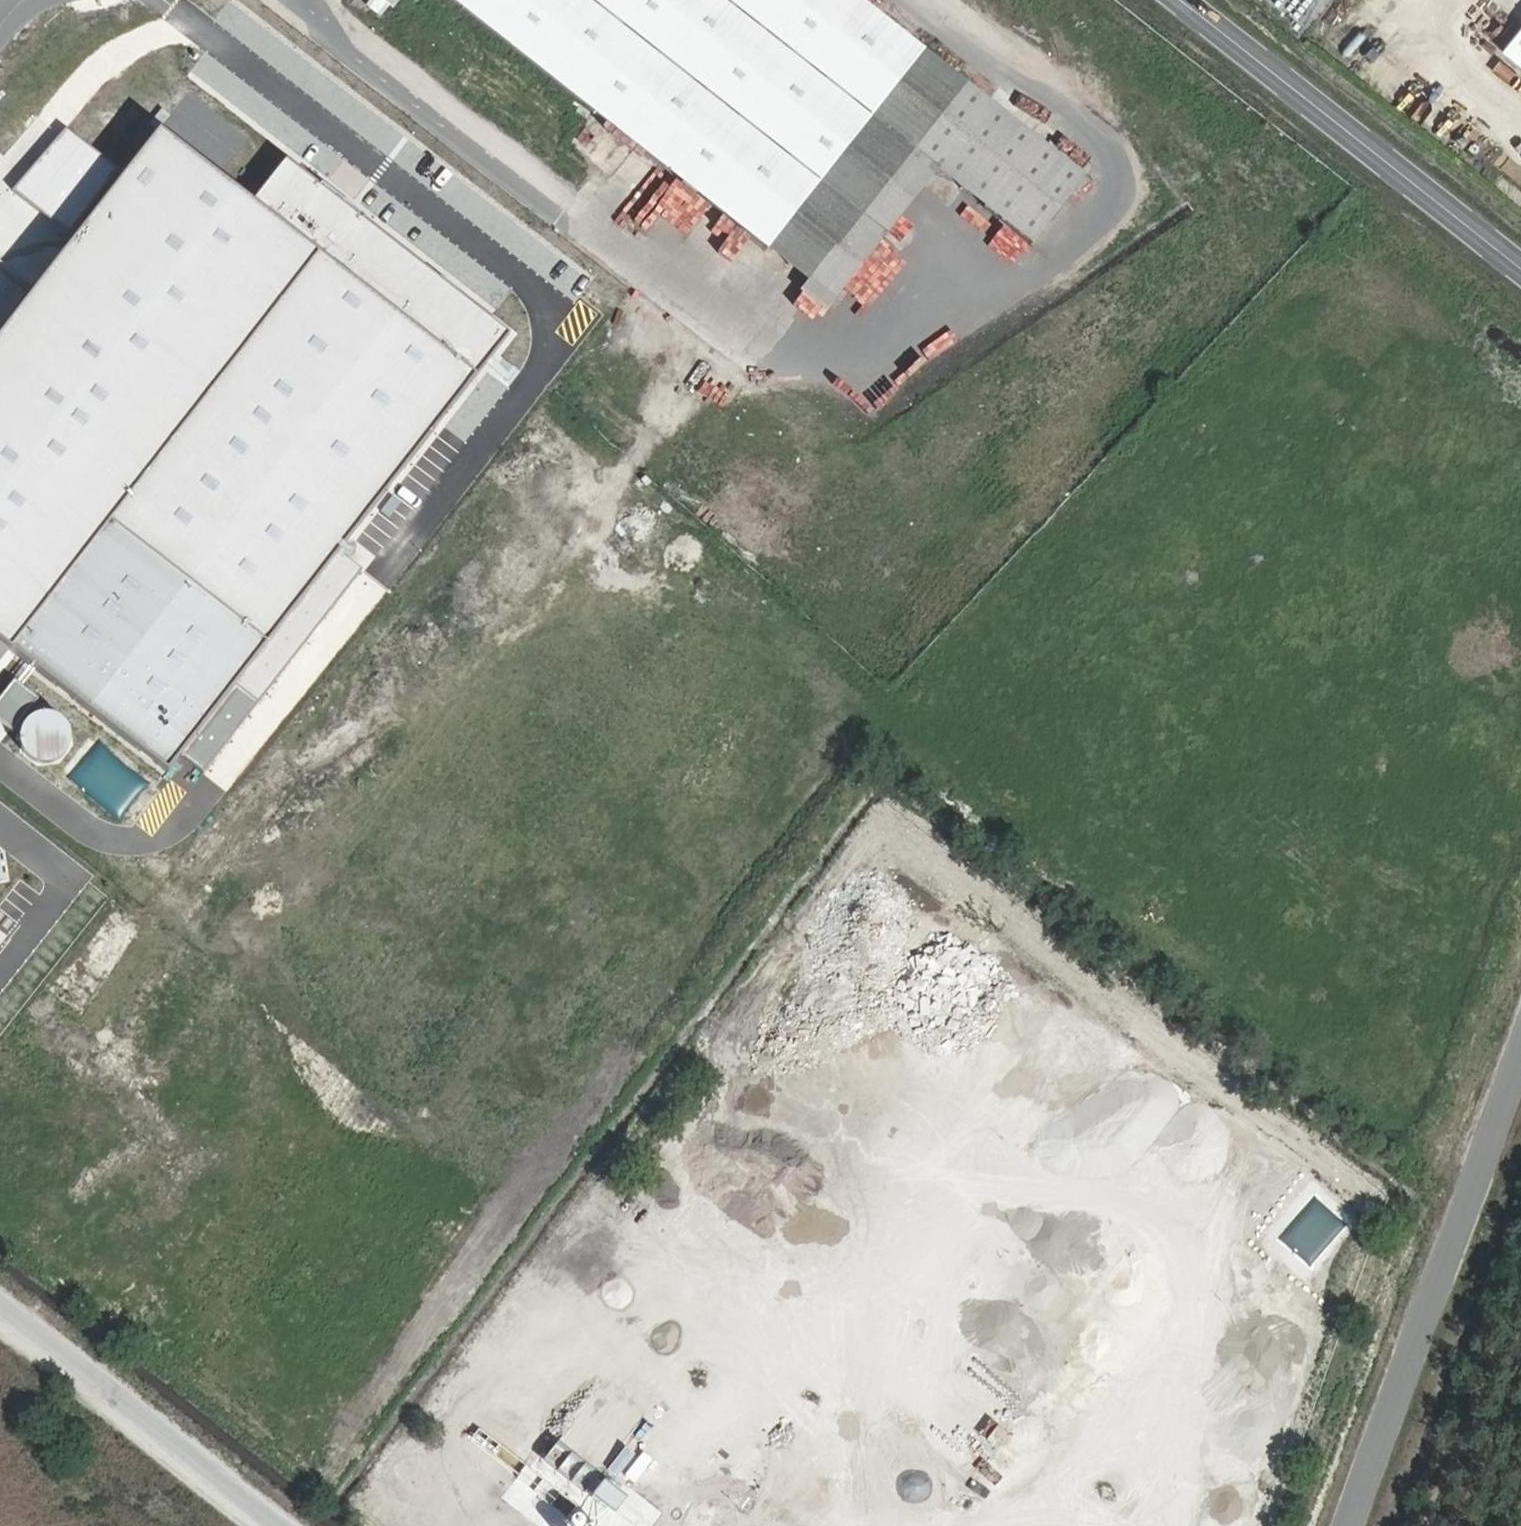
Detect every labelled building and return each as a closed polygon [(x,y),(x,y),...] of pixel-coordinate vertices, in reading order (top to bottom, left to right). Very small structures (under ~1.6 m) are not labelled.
[(935,68),(848,0),(441,0),(780,267),(881,138),(935,68)] [(1487,39),(1520,67),(1520,0),(1519,0),(1487,39)] [(1040,260),(1093,192),(935,68),(881,138),(945,187),(1040,260)] [(218,209),(242,179),(179,129),(156,158),(189,185),(218,209)] [(780,267),(844,318),(945,187),(881,138),(780,267)] [(183,191),(189,185),(156,158),(150,166),(183,191)]
